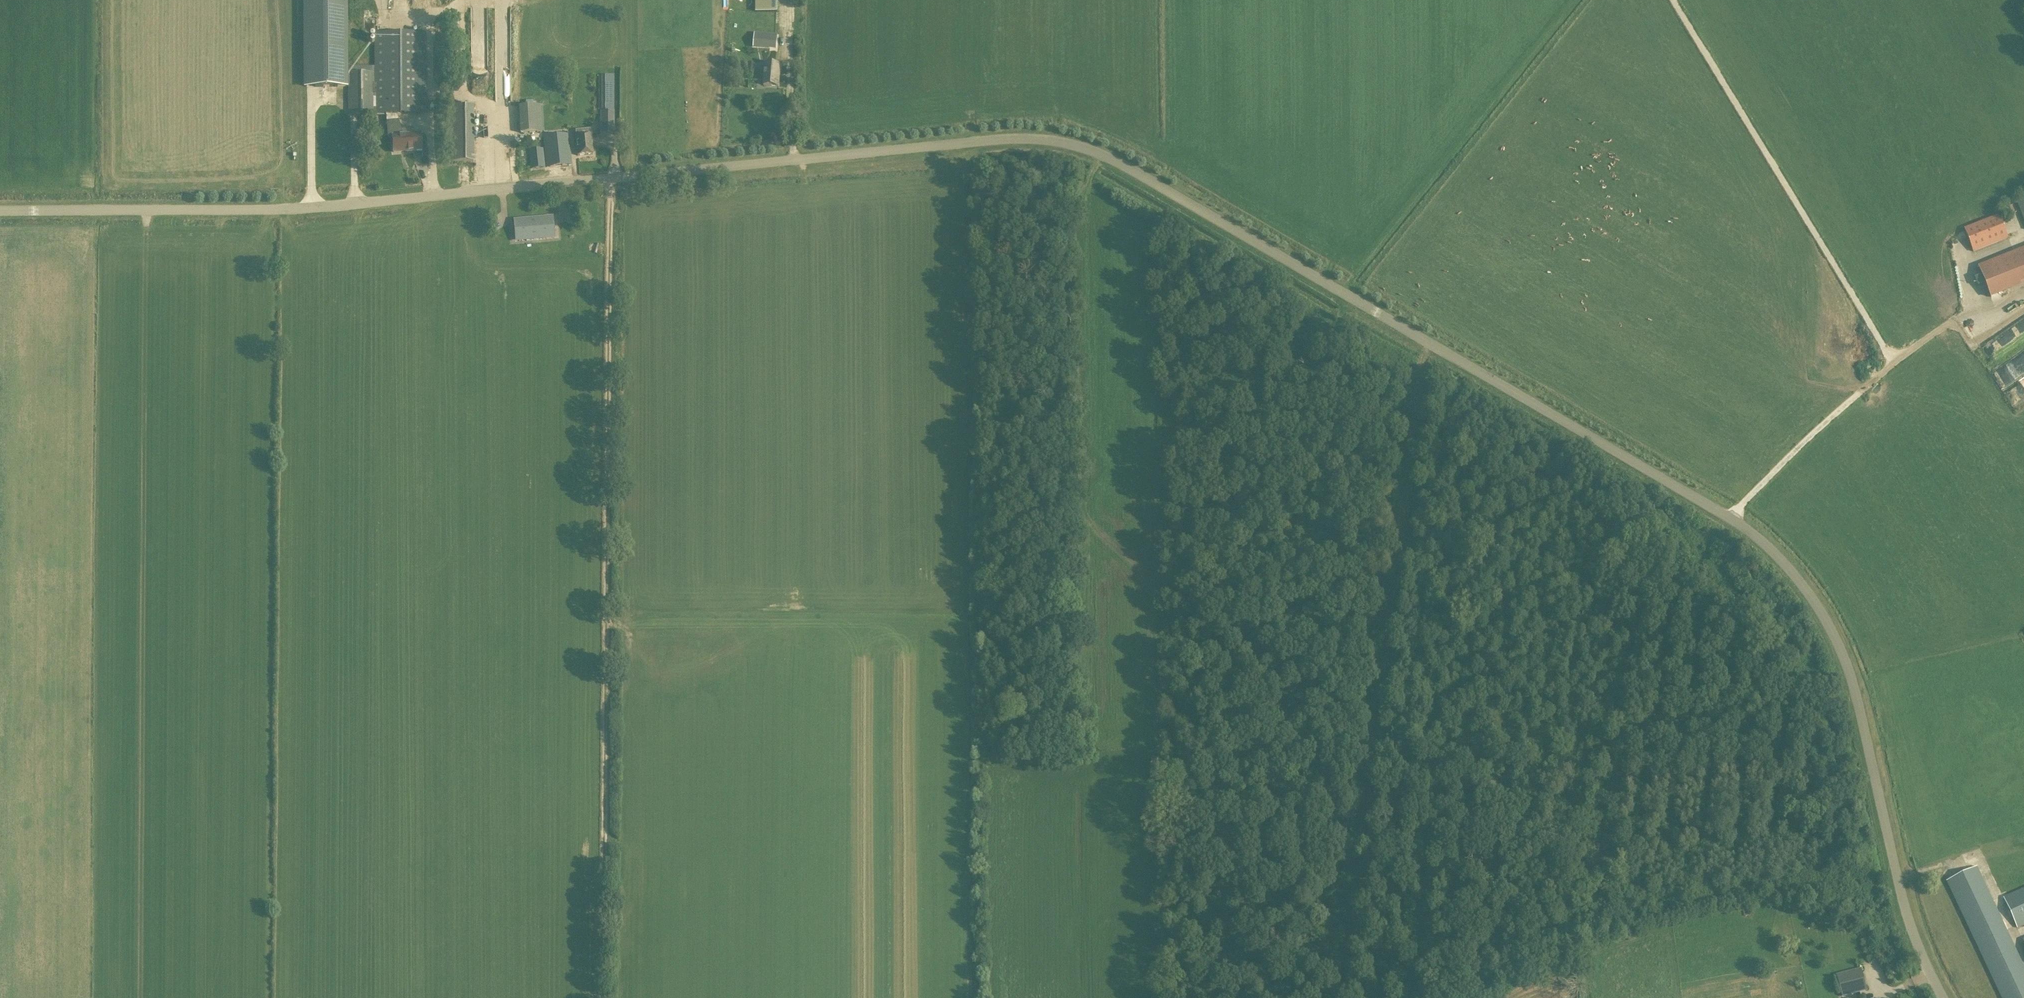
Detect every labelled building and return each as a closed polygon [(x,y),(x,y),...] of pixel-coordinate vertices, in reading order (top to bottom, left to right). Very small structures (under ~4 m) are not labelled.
[(303,87),(348,87),(348,74),(347,0),(302,0),(303,87)] [(756,13),(778,13),(778,0),(756,0),(756,13)] [(426,32),(374,33),(374,114),(426,114),(426,32)] [(778,49),(779,36),(755,35),(754,47),(778,49)] [(765,64),(763,85),(778,87),(780,66),(765,64)] [(372,74),(348,74),(348,87),(348,114),(372,114),(372,74)] [(614,124),(614,75),(605,75),(605,112),(600,112),(600,125),(614,124)] [(573,80),(565,80),(566,98),(574,97),(573,80)] [(522,132),(544,131),(543,104),(521,105),(522,132)] [(473,107),(448,108),(449,162),(473,162),(473,107)] [(398,121),(387,122),(388,137),(392,136),(393,152),(405,151),(405,152),(421,150),(420,134),(407,135),(406,129),(401,130),(398,121)] [(568,135),(543,137),(546,167),(571,164),(568,135)] [(591,135),(575,137),(577,156),(592,154),(591,135)] [(542,149),(529,151),(531,168),(544,167),(542,149)] [(2008,239),(1999,215),(1964,229),(1973,253),(2008,239)] [(543,234),(554,233),(553,216),(513,219),(514,237),(525,236),(526,241),(544,239),(543,234)] [(2023,285),(2023,251),(1978,267),(1990,298),(2023,285)] [(2023,373),(2023,355),(2001,369),(2010,382),(2023,373)] [(1946,882),(2001,997),(2023,997),(2023,966),(1977,867),(1946,882)] [(2017,928),(2023,925),(2023,889),(2004,898),(2017,928)] [(1860,970),(1837,975),(1842,997),(1866,991),(1860,970)]
